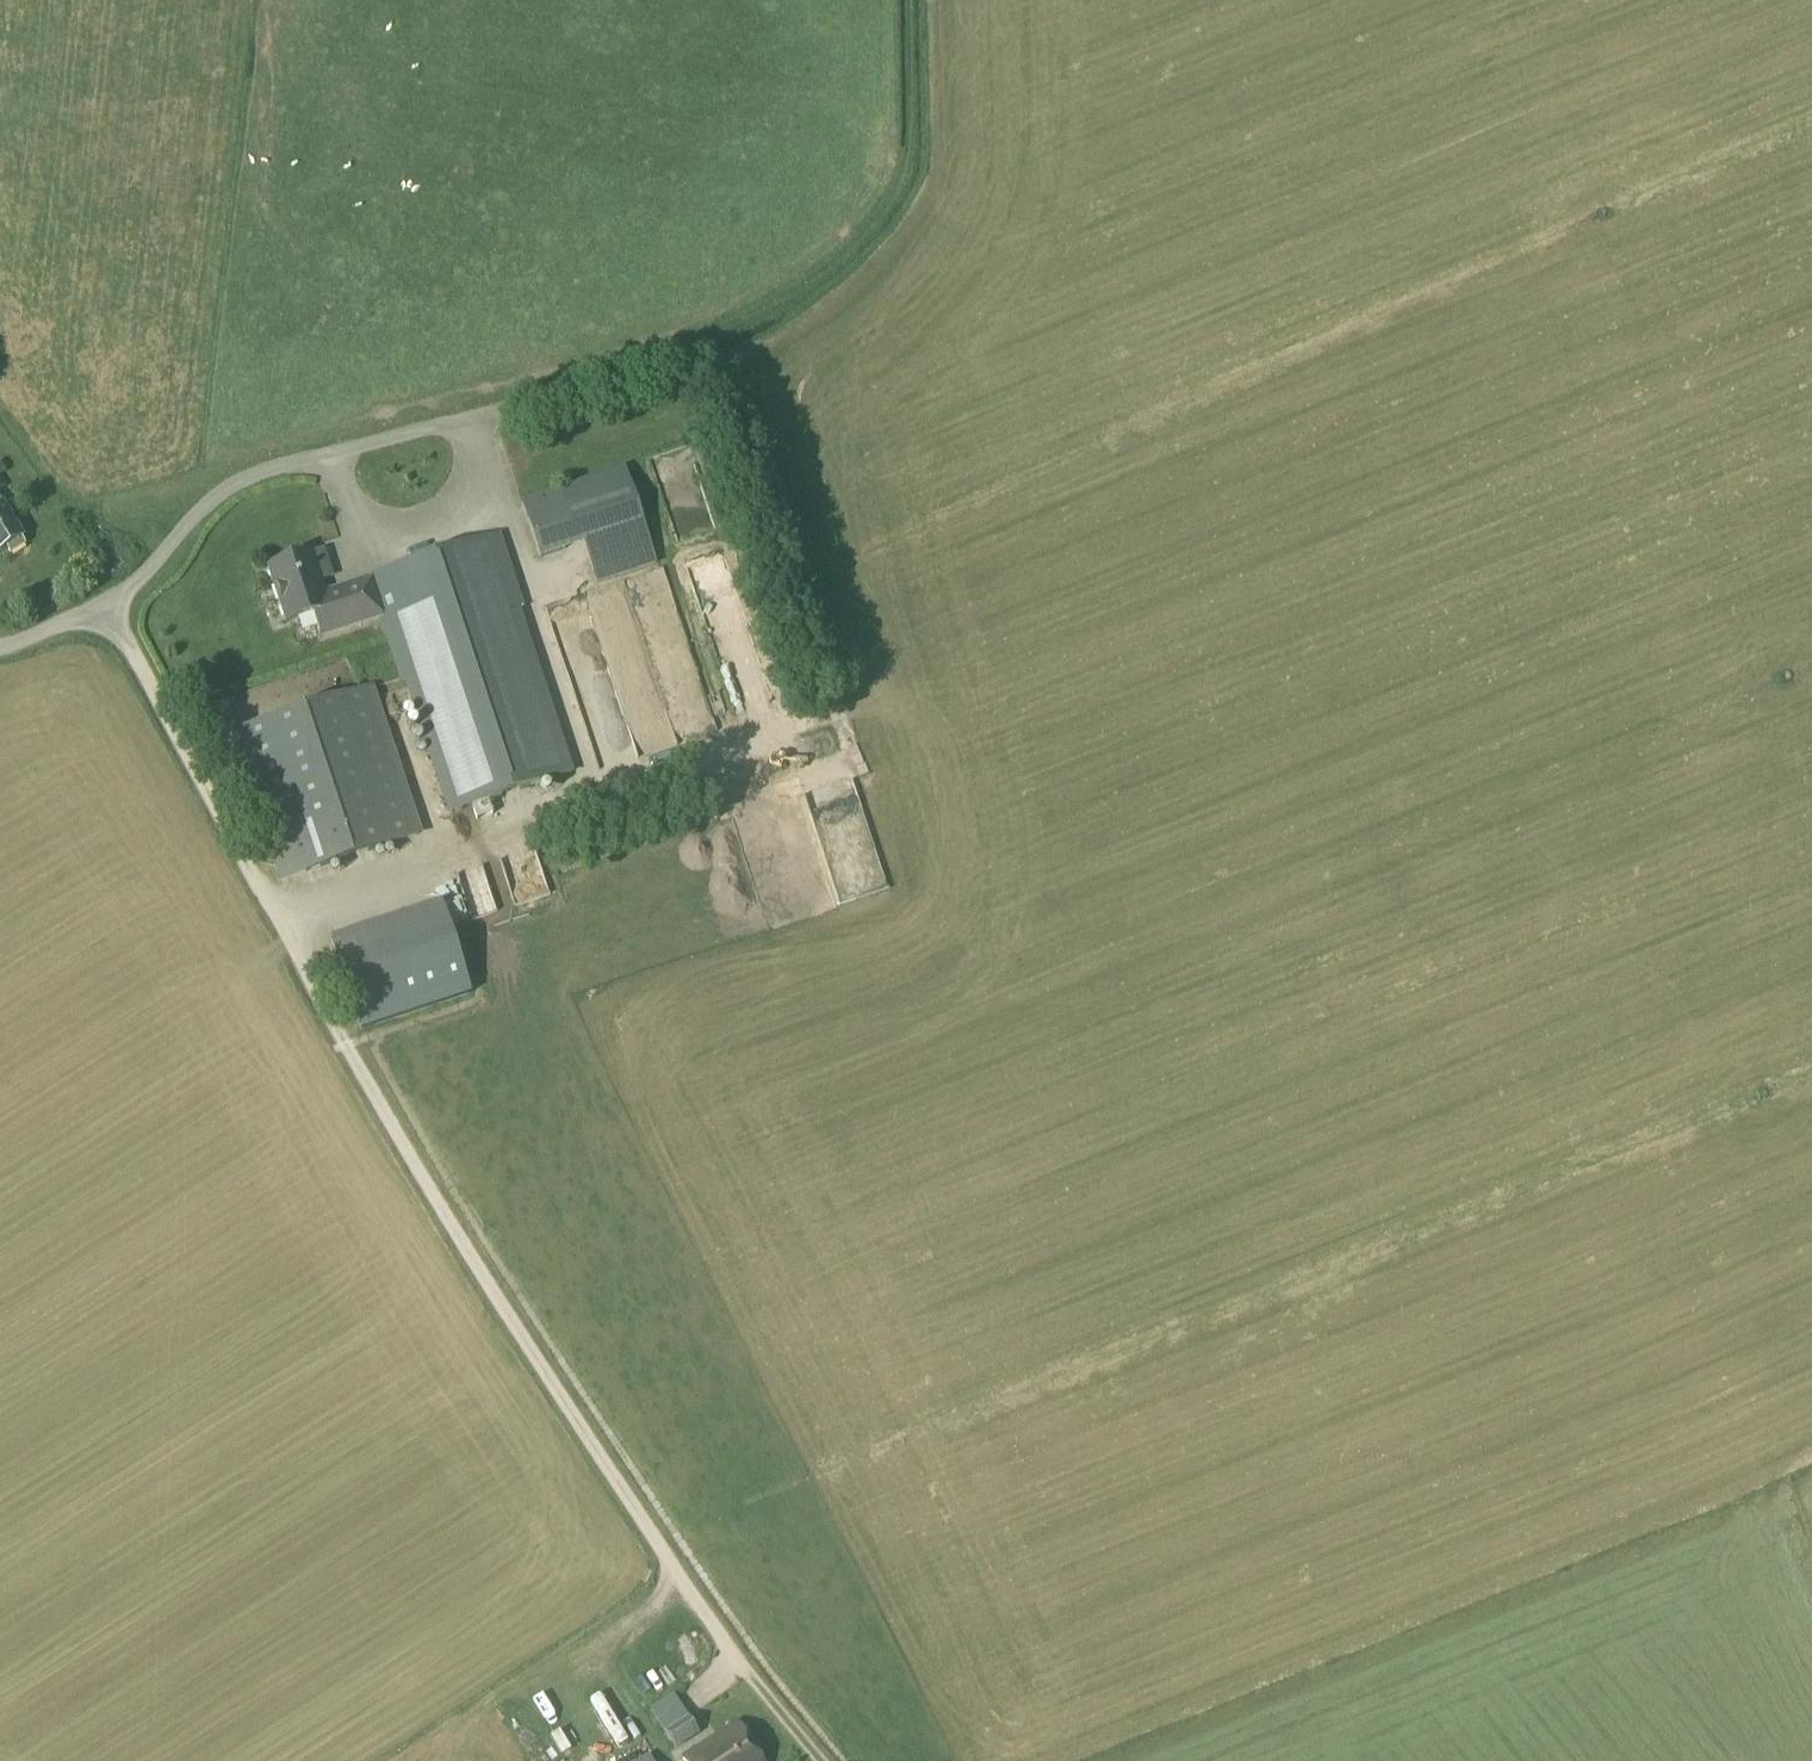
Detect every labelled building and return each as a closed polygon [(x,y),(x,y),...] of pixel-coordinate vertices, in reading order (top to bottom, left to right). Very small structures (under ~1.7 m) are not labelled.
[(522,502),(541,557),(576,545),(587,578),(653,556),(624,469),(522,502)] [(7,547),(11,554),(26,545),(22,539),(23,538),(0,501),(0,552),(7,547)] [(686,523),(693,542),(722,532),(716,513),(686,523)] [(522,609),(498,536),(369,579),(370,582),(381,618),(402,680),(406,678),(451,814),(572,774),(518,610),(522,609)] [(381,618),(370,582),(324,597),(310,554),(270,567),(288,623),(315,614),(323,637),(381,618)] [(710,707),(685,614),(683,615),(674,582),(659,586),(666,613),(662,614),(667,631),(659,633),(681,715),(710,707)] [(417,837),(370,689),(236,733),(285,880),(417,837)] [(883,890),(858,782),(821,790),(846,899),(883,890)] [(445,891),(335,921),(360,1016),(471,987),(445,891)] [(651,1709),(664,1732),(687,1716),(674,1695),(651,1709)] [(687,1716),(664,1732),(677,1749),(699,1734),(687,1716)] [(684,1760),(762,1760),(738,1725),(684,1760)]
